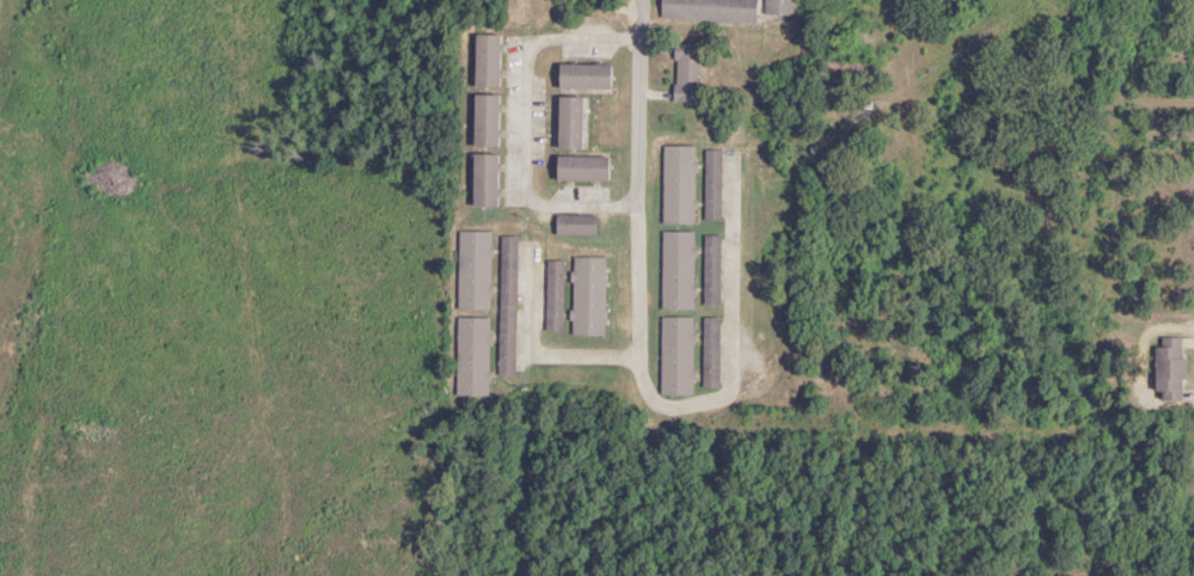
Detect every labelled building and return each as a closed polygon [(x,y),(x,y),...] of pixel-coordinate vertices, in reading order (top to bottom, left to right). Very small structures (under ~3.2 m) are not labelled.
[(660,20),(755,23),(755,0),(661,0),(660,20)] [(793,15),(793,0),(764,0),(764,15),(793,15)] [(474,87),(498,87),(498,35),(474,35),(474,87)] [(673,102),(701,102),(701,44),(673,44),(673,102)] [(610,65),(558,65),(558,89),(610,90),(610,65)] [(498,95),(473,95),(473,147),(498,147),(498,95)] [(581,98),(558,98),(558,150),(581,150),(581,98)] [(662,147),(662,224),(694,224),(694,147),(662,147)] [(704,220),(720,220),(720,151),(704,151),(704,220)] [(472,206),(497,206),(497,155),(472,155),(472,206)] [(608,158),(556,158),(556,182),(608,182),(608,158)] [(555,235),(595,235),(595,216),(555,216),(555,235)] [(457,310),(489,310),(490,232),(458,232),(457,310)] [(693,310),(693,232),(661,232),(661,310),(693,310)] [(719,236),(704,236),(704,305),(719,305),(719,236)] [(515,237),(500,237),(499,357),(515,357),(515,237)] [(603,335),(604,258),(571,258),(571,335),(603,335)] [(562,331),(562,261),(545,261),(545,331),(562,331)] [(488,319),(456,318),(456,397),(488,397),(488,319)] [(692,396),(692,318),(660,318),(660,396),(692,396)] [(703,319),(703,389),(718,389),(718,319),(703,319)] [(1182,397),(1182,339),(1154,339),(1154,397),(1182,397)]
